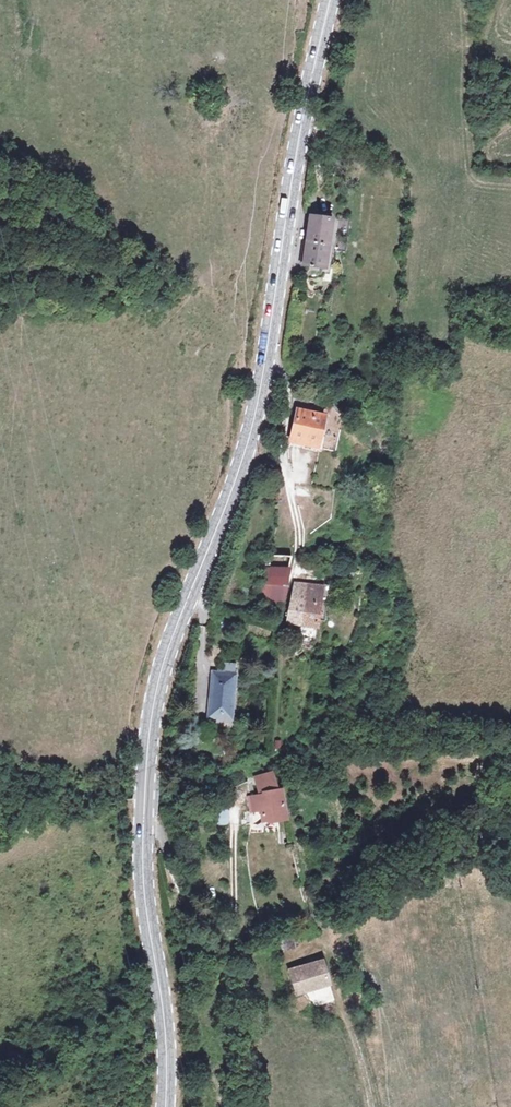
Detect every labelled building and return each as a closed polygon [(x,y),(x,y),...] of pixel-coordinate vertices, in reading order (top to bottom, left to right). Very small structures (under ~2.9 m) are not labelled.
[(311,226),(320,226),(318,202),(310,202),(311,226)] [(306,279),(330,282),(336,234),(313,231),(306,279)] [(321,426),(316,425),(293,422),(289,450),(316,454),(321,426)] [(278,622),(288,564),(252,566),(254,578),(259,579),(261,620),(278,622)] [(301,627),(306,591),(300,590),(295,589),(290,608),(288,628),(301,630),(301,627)] [(323,594),(306,591),(301,627),(319,629),(323,594)] [(207,724),(232,726),(238,678),(213,675),(207,724)] [(279,795),(259,799),(260,813),(262,827),(285,822),(279,795)] [(260,813),(259,799),(247,802),(250,815),(260,813)] [(227,824),(226,810),(218,810),(219,825),(227,824)] [(300,829),(301,836),(314,834),(312,827),(300,829)] [(307,856),(314,854),(312,843),(305,844),(307,856)] [(262,952),(264,960),(292,951),(289,943),(262,952)] [(304,993),(328,987),(322,964),(287,973),(293,996),(304,993)] [(328,987),(304,993),(309,1010),(332,1005),(328,987)]
